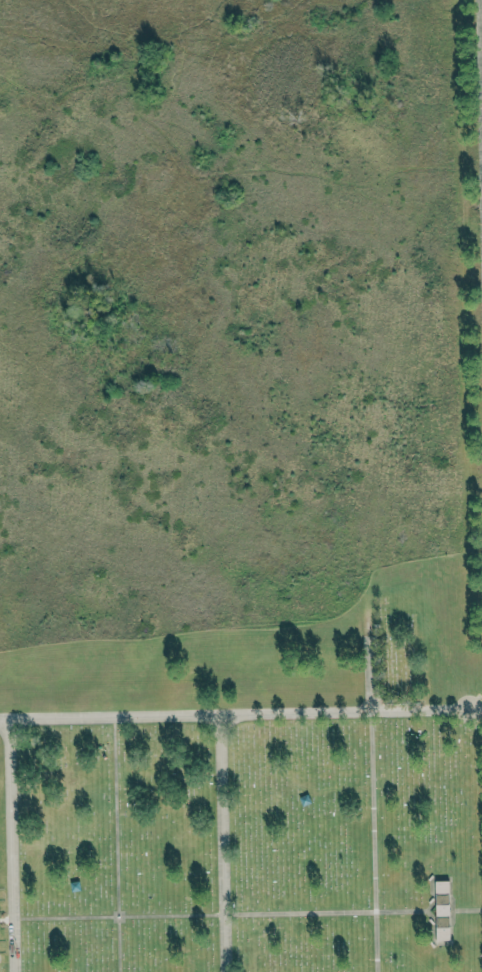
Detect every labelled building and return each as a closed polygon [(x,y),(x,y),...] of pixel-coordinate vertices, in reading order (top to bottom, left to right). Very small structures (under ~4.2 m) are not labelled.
[(434,881),(436,945),(450,945),(449,881),(434,881)]
